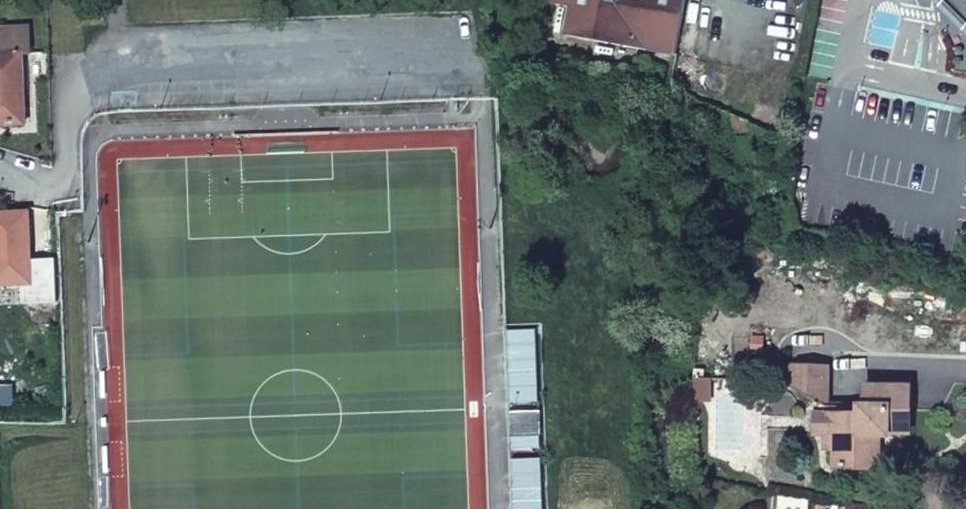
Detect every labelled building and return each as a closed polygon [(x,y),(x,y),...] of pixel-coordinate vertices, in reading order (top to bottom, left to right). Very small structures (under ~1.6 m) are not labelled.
[(690,0),(557,0),(556,8),(577,12),(572,40),(680,58),(690,0)] [(965,20),(965,0),(946,0),(965,20)] [(0,31),(0,124),(26,123),(22,56),(29,55),(27,29),(0,31)] [(28,215),(0,216),(0,285),(31,283),(28,215)] [(535,330),(505,332),(508,403),(538,402),(535,330)] [(784,391),(826,409),(827,372),(785,372),(784,391)] [(865,408),(836,408),(836,451),(836,469),(875,470),(876,438),(885,438),(885,435),(885,425),(908,425),(909,388),(865,388),(865,408)] [(9,407),(8,389),(0,389),(0,407),(9,407)] [(836,408),(826,409),(827,451),(836,451),(836,408)] [(509,412),(510,450),(539,449),(539,436),(540,436),(539,411),(509,412)] [(908,435),(908,425),(885,425),(885,435),(908,435)] [(781,495),(780,508),(806,508),(807,500),(781,495)]
